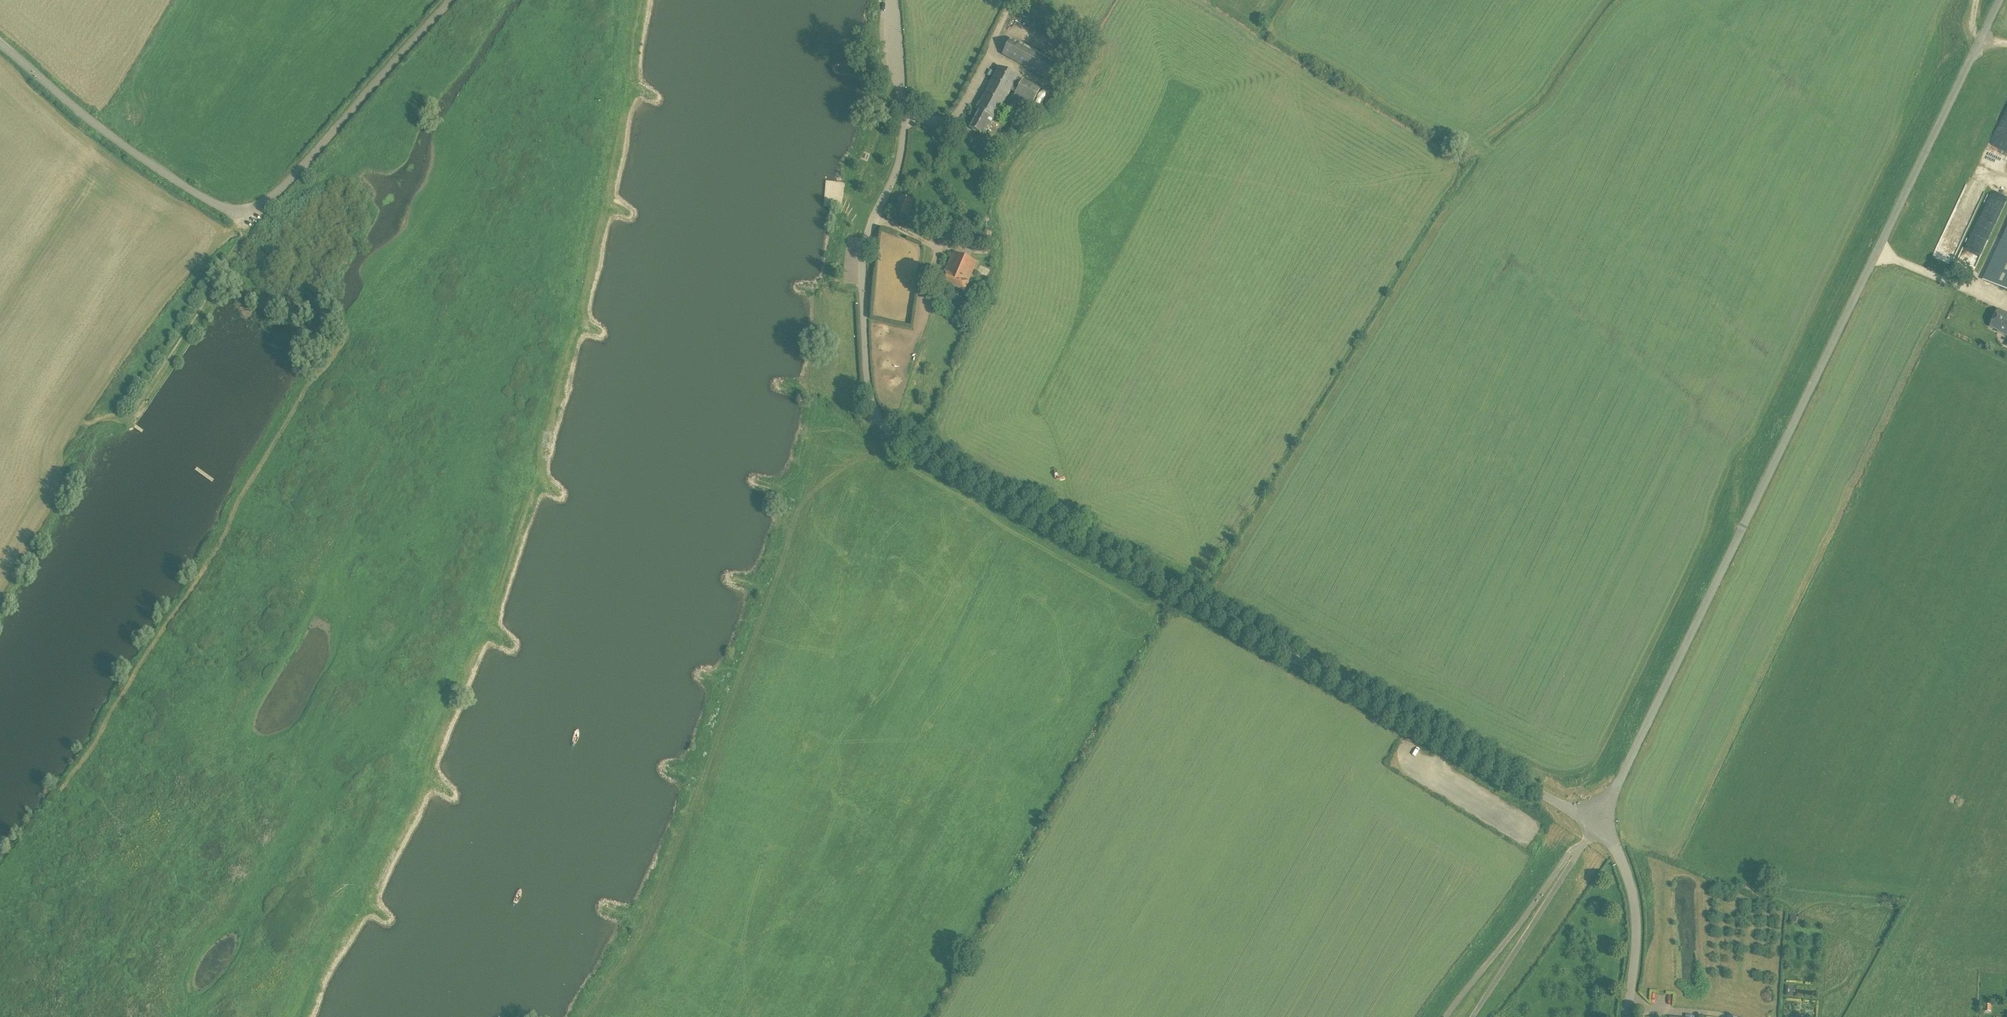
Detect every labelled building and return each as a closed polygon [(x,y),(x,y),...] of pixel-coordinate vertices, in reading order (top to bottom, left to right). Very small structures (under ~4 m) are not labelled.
[(1046,78),(1055,62),(1010,39),(1002,55),(1046,78)] [(995,119),(1018,77),(999,66),(976,110),(979,111),(970,128),(981,134),(982,132),(986,134),(994,119),(995,119)] [(1029,109),(1040,88),(1022,79),(1012,100),(1029,109)] [(1998,145),(2006,146),(2006,137),(1999,136),(1998,145)] [(829,210),(848,210),(849,185),(830,184),(829,210)] [(907,220),(912,200),(898,197),(893,217),(907,220)] [(1985,280),(2006,291),(2006,233),(1985,280)] [(964,292),(977,262),(953,251),(940,281),(964,292)] [(1998,310),(1996,315),(1995,316),(1992,320),(1993,322),(1991,327),(1999,330),(1999,332),(2006,335),(2006,314),(1998,310)]
